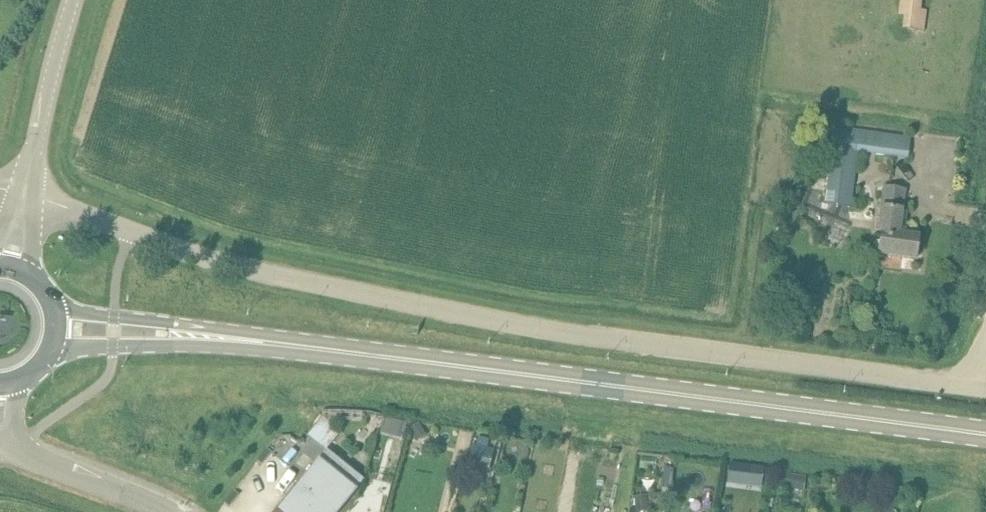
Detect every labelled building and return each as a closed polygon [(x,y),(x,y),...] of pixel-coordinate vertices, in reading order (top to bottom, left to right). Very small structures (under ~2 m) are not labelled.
[(895,13),(905,14),(903,29),(929,31),(932,12),(922,11),(923,0),(896,0),(895,13)] [(825,206),(848,209),(856,153),(908,160),(910,140),(835,130),(825,206)] [(916,260),(919,238),(904,236),(906,226),(899,226),(904,191),(884,188),(878,234),(880,235),(877,254),(916,260)] [(370,413),(364,422),(392,437),(400,421),(382,415),(380,420),(370,413)] [(327,452),(343,433),(323,417),(308,436),(327,452)] [(419,423),(408,430),(416,443),(427,436),(419,423)] [(473,444),(467,467),(488,472),(494,449),(487,448),(489,440),(478,437),(476,445),(473,444)] [(268,448),(258,461),(263,465),(273,453),(268,448)] [(642,458),(641,468),(656,470),(657,460),(642,458)] [(356,492),(319,462),(278,511),(339,511),(356,492)] [(803,490),(805,476),(792,474),(790,488),(803,490)] [(234,491),(225,503),(229,507),(239,495),(234,491)]
